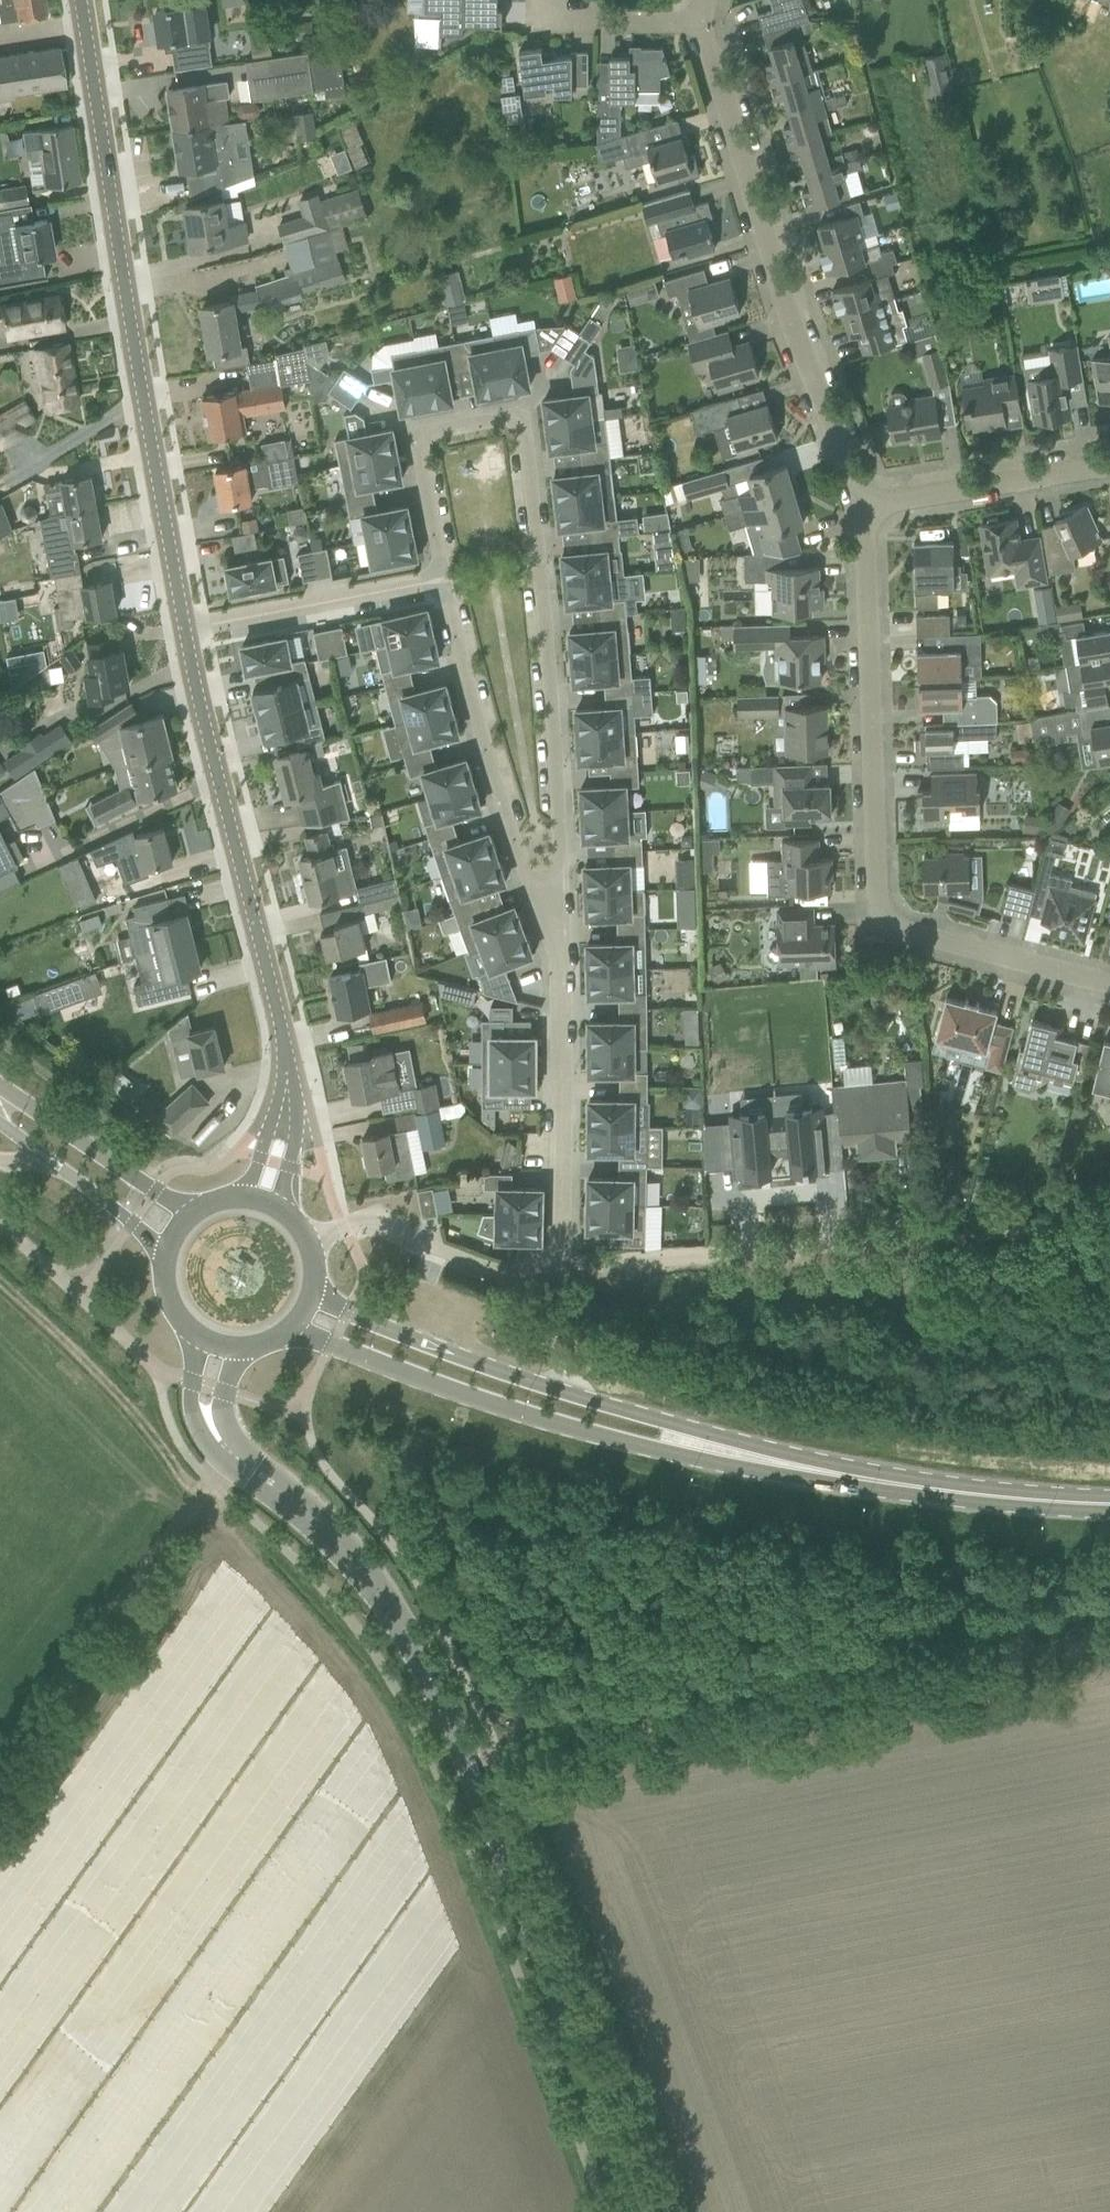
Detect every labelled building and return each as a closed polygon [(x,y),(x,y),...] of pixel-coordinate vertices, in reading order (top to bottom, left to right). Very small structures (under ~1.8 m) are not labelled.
[(0,22),(46,16),(43,0),(0,0),(1,3),(0,3),(0,20),(0,22)] [(208,36),(209,36),(204,0),(165,0),(167,10),(156,11),(160,43),(165,42),(166,52),(171,51),(174,71),(212,65),(208,36)] [(425,11),(419,11),(419,30),(420,35),(421,38),(424,41),(427,43),(431,45),(436,45),(441,45),(441,35),(463,36),(463,25),(502,25),(503,8),(498,8),(498,0),(425,0),(425,11)] [(810,20),(803,0),(781,0),(783,7),(779,8),(758,14),(764,33),(799,23),(810,20)] [(810,20),(799,23),(802,34),(811,31),(810,30),(818,27),(816,20),(810,20)] [(298,39),(314,38),(312,22),(296,23),(298,39)] [(799,23),(764,33),(768,48),(770,48),(774,61),(765,63),(770,81),(803,72),(813,69),(802,34),(799,23)] [(839,23),(839,33),(856,33),(856,23),(839,23)] [(260,27),(248,29),(251,53),(271,50),(260,27)] [(13,94),(44,89),(65,86),(65,84),(70,83),(65,48),(60,49),(59,47),(38,50),(0,56),(0,102),(13,100),(13,94)] [(573,86),(588,86),(588,74),(588,52),(571,52),(571,55),(555,57),(555,53),(542,52),(541,48),(519,51),(522,73),(525,94),(554,90),(554,94),(573,94),(573,86)] [(610,57),(610,80),(597,80),(598,143),(621,136),(621,101),(660,101),(660,76),(670,74),(662,48),(640,48),(641,57),(610,57)] [(271,50),(251,53),(252,60),(272,57),(271,50)] [(247,60),(246,61),(251,100),(273,97),(313,91),(313,90),(309,55),(309,51),(272,57),(252,60),(251,60),(251,57),(247,58),(247,60)] [(340,51),(309,55),(313,90),(315,90),(325,89),(326,97),(346,95),(340,51)] [(926,56),(937,96),(955,92),(953,83),(949,71),(944,52),(926,56)] [(859,56),(845,60),(849,74),(863,70),(859,56)] [(803,72),(770,81),(776,99),(785,96),(789,110),(827,99),(824,90),(818,67),(813,69),(803,72)] [(513,77),(499,79),(501,94),(505,93),(505,92),(515,91),(513,77)] [(223,82),(168,91),(174,131),(210,126),(210,125),(228,122),(227,120),(228,119),(226,104),(225,98),(229,97),(226,82),(223,82)] [(836,97),(827,99),(789,110),(793,124),(784,127),(789,145),(822,135),(832,132),(825,110),(830,109),(839,106),(836,97)] [(210,126),(174,131),(180,171),(186,170),(187,175),(191,199),(208,193),(220,188),(235,182),(237,182),(253,175),(251,156),(234,158),(230,139),(248,136),(245,120),(228,122),(210,125),(210,126)] [(71,125),(49,128),(23,132),(27,159),(40,157),(44,187),(58,185),(80,182),(71,125)] [(598,143),(594,145),(600,164),(623,158),(626,167),(646,162),(652,160),(658,181),(678,175),(680,181),(700,175),(694,155),(688,157),(682,136),(656,144),(651,127),(630,134),(626,135),(621,136),(598,143)] [(355,128),(341,133),(356,171),(370,165),(361,147),(362,147),(355,128)] [(803,160),(807,174),(846,163),(843,153),(828,157),(822,135),(789,145),(794,162),(803,160)] [(857,149),(843,153),(846,163),(853,160),(859,159),(857,149)] [(811,188),(802,190),(808,209),(829,203),(840,199),(849,197),(843,174),(848,172),(856,170),(862,168),(859,159),(853,160),(846,163),(807,174),(811,188)] [(29,205),(25,184),(0,189),(0,209),(29,205)] [(220,188),(208,193),(210,202),(222,201),(220,188)] [(357,189),(319,203),(317,195),(300,200),(305,216),(280,225),(285,242),(327,227),(327,226),(365,213),(357,189)] [(689,189),(668,196),(642,204),(648,223),(657,220),(661,235),(667,233),(673,256),(688,251),(689,255),(715,248),(710,230),(712,229),(709,220),(713,219),(708,202),(694,206),(689,189)] [(896,192),(884,196),(888,211),(901,207),(896,192)] [(818,225),(825,249),(864,237),(860,224),(866,222),(860,200),(844,205),(847,217),(818,225)] [(214,245),(247,240),(244,224),(244,221),(226,224),(222,203),(222,201),(207,203),(185,206),(192,249),(214,245)] [(0,209),(0,256),(1,263),(0,263),(0,286),(43,279),(40,262),(36,262),(35,257),(52,254),(46,219),(29,223),(29,218),(32,217),(30,205),(29,205),(0,209)] [(224,303),(202,307),(210,354),(213,353),(216,368),(249,362),(246,347),(240,348),(233,312),(254,309),(263,307),(264,310),(299,298),(321,290),(318,279),(342,272),(338,260),(328,230),(283,245),(292,275),(257,287),(259,292),(251,293),(230,297),(231,302),(224,303)] [(825,249),(820,250),(827,273),(848,267),(871,261),(873,269),(892,263),(896,262),(893,250),(888,251),(882,253),(879,244),(876,233),(864,237),(825,249)] [(853,284),(832,290),(839,314),(895,297),(892,287),(888,274),(895,272),(892,263),(873,269),(876,278),(853,284)] [(683,275),(664,281),(669,297),(677,294),(680,305),(692,302),(698,321),(686,325),(691,341),(716,333),(713,323),(724,320),(723,317),(740,312),(732,285),(730,277),(713,282),(708,283),(704,269),(683,275)] [(458,270),(437,275),(445,307),(466,301),(458,270)] [(1030,302),(1064,295),(1060,274),(1026,281),(1030,302)] [(571,275),(554,279),(559,302),(576,298),(571,275)] [(640,284),(626,289),(631,304),(645,300),(640,284)] [(4,325),(7,338),(27,334),(42,331),(64,327),(58,295),(36,299),(0,305),(0,325),(4,325)] [(878,302),(839,314),(844,313),(851,336),(864,332),(866,337),(859,339),(864,354),(908,341),(903,326),(907,325),(903,309),(899,310),(895,297),(878,302)] [(590,316),(578,332),(591,341),(603,324),(600,323),(591,316),(590,316)] [(567,325),(551,348),(562,356),(578,332),(567,325)] [(519,331),(495,335),(504,392),(509,391),(510,393),(525,390),(524,388),(530,387),(524,355),(541,352),(540,350),(536,327),(519,331)] [(688,342),(696,370),(711,366),(718,391),(722,389),(744,383),(742,378),(759,373),(750,346),(749,340),(732,345),(728,330),(716,333),(691,341),(688,342)] [(578,332),(562,356),(575,365),(591,341),(578,332)] [(923,353),(932,386),(949,383),(940,348),(935,332),(910,340),(914,355),(923,353)] [(495,335),(455,341),(460,370),(473,368),(479,397),(485,396),(485,398),(500,395),(500,393),(504,392),(495,335)] [(460,370),(455,341),(416,349),(427,407),(432,406),(433,408),(448,405),(447,403),(453,402),(447,373),(460,370)] [(67,342),(45,346),(34,348),(44,409),(78,403),(67,342)] [(619,344),(620,369),(637,368),(636,343),(619,344)] [(1066,381),(1083,378),(1079,357),(1078,346),(1050,350),(1053,367),(1043,369),(1044,378),(1028,380),(1029,387),(1032,409),(1034,422),(1042,421),(1071,416),(1066,381)] [(280,384),(308,379),(303,347),(276,354),(281,383),(280,383),(280,384)] [(391,354),(393,365),(372,369),(374,383),(396,379),(402,412),(408,411),(408,413),(423,410),(422,408),(427,407),(416,349),(391,354)] [(575,365),(570,372),(571,384),(596,381),(593,359),(584,353),(575,365)] [(1092,359),(1099,402),(1109,401),(1109,356),(1092,359)] [(367,383),(345,368),(337,380),(360,396),(367,384),(369,384),(369,383),(367,383)] [(1021,412),(1018,390),(1015,374),(983,379),(984,384),(962,387),(964,406),(968,428),(994,424),(994,422),(999,421),(1000,428),(1007,427),(1005,415),(1021,412)] [(351,408),(360,396),(337,380),(329,393),(351,408)] [(280,384),(280,383),(252,388),(240,390),(239,390),(202,397),(210,438),(246,432),(243,415),(285,408),(280,384)] [(545,405),(543,405),(545,420),(547,420),(548,425),(606,418),(623,416),(621,406),(605,408),(603,392),(544,399),(545,405)] [(941,437),(933,394),(911,397),(911,402),(888,406),(894,442),(920,437),(921,441),(941,437)] [(730,424),(738,453),(758,447),(757,443),(777,437),(767,403),(742,411),(738,396),(691,410),(698,434),(730,424)] [(27,434),(22,425),(33,419),(24,401),(0,414),(0,449),(27,434)] [(340,465),(397,454),(396,449),(398,449),(395,434),(393,434),(392,429),(367,434),(364,417),(355,412),(344,414),(349,437),(335,440),(340,465)] [(548,445),(550,445),(551,451),(581,447),(582,460),(610,457),(606,418),(548,425),(548,430),(546,430),(548,445)] [(348,504),(375,498),(373,485),(402,480),(401,474),(403,474),(400,459),(398,459),(397,454),(340,465),(345,489),(348,504)] [(244,466),(215,471),(222,506),(251,500),(249,488),(269,484),(270,488),(298,482),(293,457),(265,462),(264,457),(243,461),(244,466)] [(556,498),(557,502),(604,497),(615,496),(612,470),(610,457),(582,460),(584,473),(554,477),(555,482),(553,482),(554,498),(556,498)] [(746,462),(664,487),(669,504),(751,480),(749,475),(746,462)] [(737,496),(722,501),(726,515),(741,510),(794,495),(785,465),(768,470),(749,475),(751,480),(754,491),(737,496)] [(66,511),(97,506),(91,475),(47,483),(49,498),(64,496),(66,511)] [(745,524),(746,524),(755,553),(787,552),(801,552),(794,527),(803,524),(794,495),(741,510),(745,524)] [(557,507),(556,507),(557,523),(559,523),(560,528),(590,525),(591,537),(619,534),(638,532),(637,523),(637,516),(617,518),(615,496),(604,497),(557,502),(557,507)] [(378,512),(375,498),(348,504),(351,518),(364,516),(368,540),(412,531),(411,526),(413,526),(410,511),(408,511),(407,506),(378,512)] [(7,529),(13,527),(2,501),(0,502),(0,533),(7,529)] [(52,514),(40,519),(50,578),(54,577),(81,573),(77,551),(76,551),(75,542),(102,537),(97,506),(66,511),(55,513),(52,514)] [(1061,512),(1062,517),(1063,524),(1042,527),(1045,549),(1049,573),(1054,573),(1075,569),(1073,554),(1077,552),(1095,549),(1094,544),(1102,541),(1086,506),(1078,509),(1061,512)] [(24,508),(22,513),(24,518),(28,520),(33,519),(35,514),(34,509),(29,507),(24,508)] [(1020,550),(1019,541),(1015,519),(998,522),(997,517),(987,519),(988,523),(981,525),(989,574),(1016,569),(1019,586),(1046,581),(1040,547),(1020,550)] [(256,518),(240,521),(242,534),(258,531),(256,518)] [(296,528),(293,533),(294,538),(299,541),(305,540),(308,536),(307,530),(302,527),(296,528)] [(687,527),(674,531),(677,542),(690,538),(687,527)] [(412,531),(368,540),(370,548),(373,565),(417,557),(416,551),(418,551),(415,536),(413,536),(412,531)] [(563,560),(561,560),(563,575),(565,575),(565,580),(624,574),(622,548),(620,549),(619,534),(591,537),(592,551),(563,554),(563,560)] [(320,538),(311,539),(313,551),(322,549),(320,538)] [(916,607),(937,607),(937,590),(955,589),(953,541),(914,543),(916,607)] [(968,541),(959,541),(961,554),(970,553),(968,541)] [(318,578),(333,576),(327,548),(322,549),(313,551),(318,578)] [(318,578),(313,551),(298,553),(304,581),(318,578)] [(787,552),(755,553),(744,554),(745,582),(767,581),(767,589),(772,589),(773,612),(812,611),(812,606),(823,606),(823,588),(819,588),(819,567),(787,568),(787,552)] [(675,554),(658,556),(660,570),(678,568),(675,554)] [(232,592),(289,581),(284,555),(227,566),(232,592)] [(699,579),(699,558),(684,558),(684,579),(699,579)] [(84,585),(81,573),(54,577),(59,606),(56,607),(59,628),(74,625),(73,619),(94,615),(116,611),(110,580),(84,585)] [(599,616),(627,614),(637,613),(636,598),(628,598),(625,574),(624,574),(565,580),(565,585),(564,585),(565,600),(567,600),(567,606),(597,603),(599,616)] [(1050,586),(1034,589),(1040,622),(1056,620),(1050,586)] [(0,601),(0,618),(16,615),(13,599),(0,601)] [(1055,607),(1058,622),(1083,617),(1081,602),(1055,607)] [(398,615),(370,622),(375,643),(376,647),(387,645),(433,634),(432,629),(434,629),(430,614),(428,614),(427,608),(398,615)] [(670,609),(671,630),(686,629),(685,608),(670,609)] [(628,627),(627,614),(599,616),(600,629),(570,632),(570,637),(568,638),(570,653),(571,653),(572,658),(630,653),(628,627)] [(917,636),(947,635),(950,635),(949,615),(916,616),(917,636)] [(1043,625),(1044,635),(1059,632),(1065,665),(1067,664),(1109,657),(1109,630),(1085,634),(1083,621),(1061,625),(1061,622),(1043,625)] [(766,624),(733,625),(734,638),(734,647),(765,646),(767,646),(767,637),(766,624)] [(733,625),(721,625),(722,639),(734,638),(733,625)] [(328,629),(333,657),(348,654),(342,626),(328,629)] [(319,659),(333,657),(328,629),(314,632),(319,659)] [(387,645),(392,668),(381,670),(385,686),(413,679),(410,666),(439,659),(437,653),(439,653),(436,638),(434,638),(433,634),(387,645)] [(919,675),(919,680),(962,678),(982,677),(980,634),(950,635),(947,635),(947,651),(917,652),(918,675),(919,675)] [(767,646),(765,646),(766,661),(774,661),(775,683),(799,682),(821,682),(820,650),(825,650),(824,635),(802,636),(773,637),(767,637),(767,646)] [(291,663),(291,661),(286,637),(242,645),(247,671),(278,665),(291,663)] [(87,677),(84,680),(99,702),(106,698),(117,696),(115,687),(129,684),(123,649),(114,651),(112,640),(90,644),(87,644),(92,671),(86,672),(87,677)] [(71,649),(58,657),(68,672),(81,663),(71,649)] [(688,649),(671,650),(672,661),(679,667),(689,667),(688,649)] [(44,650),(7,656),(13,687),(46,665),(44,650)] [(572,663),(570,663),(572,678),(574,678),(574,684),(604,681),(605,694),(651,691),(650,676),(632,677),(630,653),(572,658),(572,663)] [(349,655),(336,658),(339,670),(351,668),(349,655)] [(1063,691),(1065,705),(1074,704),(1096,700),(1108,698),(1106,686),(1109,685),(1109,657),(1067,664),(1071,689),(1063,691)] [(291,663),(278,665),(282,682),(253,690),(260,715),(315,700),(308,676),(309,675),(305,659),(291,661),(291,663)] [(1017,677),(1004,678),(1006,693),(1019,691),(1017,677)] [(920,685),(918,685),(919,708),(949,707),(950,723),(978,722),(981,722),(997,722),(996,703),(988,695),(977,696),(962,696),(962,678),(919,680),(920,685)] [(413,679),(385,686),(385,687),(396,724),(452,709),(451,704),(452,704),(448,689),(447,689),(445,684),(416,692),(413,679)] [(688,688),(674,689),(675,703),(689,702),(688,688)] [(576,715),(575,716),(576,731),(577,731),(578,735),(636,731),(635,716),(653,714),(651,691),(605,694),(606,708),(576,710),(576,715)] [(739,715),(784,714),(783,694),(738,695),(739,715)] [(321,741),(323,740),(325,740),(315,700),(260,715),(266,740),(295,732),(299,746),(310,743),(321,741)] [(126,745),(130,763),(173,753),(163,714),(139,720),(138,716),(139,715),(131,702),(90,729),(98,742),(102,739),(109,749),(126,745)] [(787,753),(806,753),(828,752),(826,706),(786,707),(787,753)] [(1097,766),(1109,763),(1109,723),(1104,724),(1101,706),(1079,710),(1031,718),(1034,740),(1046,738),(1047,743),(1069,739),(1068,734),(1082,732),(1083,738),(1093,736),(1097,766)] [(455,713),(453,714),(452,709),(396,724),(402,748),(406,762),(433,754),(430,742),(459,734),(457,728),(459,728),(455,713)] [(347,719),(335,722),(339,736),(351,733),(347,719)] [(926,731),(920,731),(920,754),(926,754),(927,768),(949,767),(964,767),(963,755),(969,755),(968,738),(981,738),(997,737),(997,722),(981,722),(978,722),(950,723),(925,724),(926,731)] [(21,749),(3,760),(15,778),(55,752),(41,731),(19,745),(21,749)] [(638,758),(636,731),(578,735),(578,740),(576,741),(577,756),(579,756),(579,761),(609,759),(610,773),(638,771),(638,758)] [(321,741),(310,743),(313,756),(324,753),(321,741)] [(285,797),(285,798),(296,795),(303,824),(351,817),(341,779),(316,786),(307,750),(275,758),(279,773),(281,773),(287,796),(285,797)] [(1031,751),(1010,752),(1011,765),(1031,764),(1031,751)] [(130,763),(135,782),(133,787),(124,792),(122,788),(92,803),(102,822),(139,803),(157,796),(156,794),(177,788),(169,754),(173,753),(130,763)] [(473,783),(472,779),(474,778),(469,763),(467,764),(466,759),(437,767),(433,754),(406,762),(410,776),(421,773),(429,797),(473,783)] [(745,766),(736,766),(737,780),(746,779),(747,780),(751,783),(774,783),(775,805),(784,805),(784,824),(789,824),(811,823),(811,817),(830,816),(829,784),(812,785),(811,763),(789,764),(772,765),(745,766)] [(36,768),(11,785),(19,797),(42,784),(36,768)] [(704,769),(698,783),(712,789),(718,775),(704,769)] [(611,786),(581,788),(581,793),(579,793),(580,809),(582,809),(582,813),(629,811),(628,785),(639,785),(638,771),(610,773),(611,786)] [(962,811),(980,810),(980,787),(977,787),(976,771),(931,772),(932,789),(917,789),(918,805),(923,805),(924,824),(949,823),(949,819),(962,819),(962,811)] [(429,797),(418,800),(425,823),(429,838),(456,830),(452,817),(481,808),(479,803),(481,802),(476,788),(475,788),(473,783),(429,797)] [(42,784),(19,797),(35,823),(37,826),(56,819),(42,784)] [(0,791),(0,793),(3,800),(10,814),(19,830),(35,823),(19,797),(11,785),(0,791)] [(10,814),(3,800),(0,802),(0,819),(10,814)] [(1057,804),(1049,818),(1062,825),(1070,811),(1057,804)] [(583,818),(581,818),(582,834),(583,834),(584,839),(614,838),(614,851),(642,850),(642,835),(646,835),(645,810),(629,811),(582,813),(583,818)] [(382,813),(371,815),(373,826),(384,824),(382,813)] [(1024,816),(1022,833),(1040,835),(1042,818),(1024,816)] [(1072,820),(1062,828),(1068,835),(1078,827),(1072,820)] [(123,857),(128,872),(115,876),(120,894),(145,887),(140,870),(173,861),(164,828),(119,841),(123,857)] [(14,868),(19,865),(17,863),(16,861),(24,857),(15,838),(7,843),(0,829),(0,874),(14,868)] [(442,876),(497,857),(495,853),(497,852),(492,837),(490,838),(489,833),(460,842),(456,830),(429,838),(434,853),(442,876)] [(311,856),(300,859),(311,902),(333,896),(352,891),(357,890),(359,889),(358,888),(348,847),(332,851),(331,851),(326,832),(306,837),(311,856)] [(686,836),(681,841),(681,848),(693,847),(692,835),(686,836)] [(720,838),(699,838),(700,854),(701,854),(713,854),(720,853),(720,838)] [(767,861),(768,895),(791,894),(791,892),(830,891),(829,878),(832,878),(832,858),(819,858),(819,839),(782,840),(783,860),(767,861)] [(615,864),(585,865),(585,871),(583,871),(584,887),(586,887),(586,891),(633,890),(632,864),(643,863),(642,850),(614,851),(615,864)] [(962,852),(946,853),(946,856),(924,857),(925,892),(941,891),(941,897),(948,899),(947,906),(974,913),(978,895),(969,893),(968,856),(962,856),(962,852)] [(1035,891),(1029,914),(1042,918),(1041,922),(1051,924),(1049,932),(1062,936),(1083,941),(1089,920),(1094,899),(1096,892),(1079,888),(1077,895),(1068,892),(1072,879),(1051,874),(1049,874),(1054,855),(1045,852),(1040,871),(1035,891)] [(499,862),(497,857),(442,876),(455,913),(481,904),(477,891),(505,882),(503,876),(505,876),(500,861),(499,862)] [(0,874),(0,890),(21,881),(20,880),(15,869),(14,868),(0,874)] [(693,873),(676,874),(676,888),(693,887),(693,873)] [(359,889),(357,890),(360,903),(360,904),(399,894),(395,879),(358,888),(359,889)] [(108,880),(58,898),(67,921),(116,903),(108,880)] [(1029,914),(1035,891),(1009,884),(1007,890),(1002,911),(1027,918),(1028,914),(1029,914)] [(676,888),(677,911),(695,910),(694,888),(676,888)] [(587,912),(587,917),(617,916),(617,929),(645,929),(644,889),(633,890),(586,891),(586,896),(584,896),(585,912),(587,912)] [(325,932),(321,933),(327,957),(348,952),(367,947),(363,933),(359,915),(375,911),(401,904),(399,894),(360,904),(360,903),(341,908),(344,919),(323,925),(325,932)] [(136,916),(127,919),(132,937),(136,956),(143,954),(193,941),(186,913),(173,917),(168,898),(147,904),(134,907),(136,916)] [(481,904),(455,913),(468,951),(479,947),(523,930),(521,926),(523,925),(518,911),(516,911),(514,906),(486,916),(481,904)] [(769,949),(767,954),(769,959),(774,961),(779,961),(779,962),(812,961),(812,965),(813,965),(835,965),(834,925),(812,926),(812,909),(790,910),(778,910),(779,927),(778,927),(778,947),(774,947),(769,949)] [(99,914),(79,921),(83,931),(102,924),(99,914)] [(588,964),(588,969),(635,968),(646,968),(645,929),(617,929),(618,943),(588,943),(588,949),(586,949),(586,964),(588,964)] [(523,930),(479,947),(488,970),(477,974),(483,988),(485,993),(518,1001),(509,979),(504,965),(532,954),(530,949),(532,948),(527,934),(525,935),(523,930)] [(143,954),(128,959),(136,957),(143,982),(134,985),(139,1004),(191,991),(187,973),(200,970),(193,941),(143,954)] [(88,950),(75,954),(80,968),(92,964),(88,950)] [(352,972),(330,976),(338,1015),(360,1010),(370,1008),(365,985),(391,980),(386,957),(360,962),(362,970),(352,972)] [(720,962),(710,967),(712,972),(717,982),(727,977),(720,962)] [(619,995),(619,1008),(647,1007),(646,968),(635,968),(588,969),(588,974),(586,974),(587,990),(589,990),(589,995),(619,995)] [(33,996),(39,1011),(39,1013),(102,990),(95,971),(32,993),(33,996)] [(712,972),(702,977),(707,987),(717,982),(712,972)] [(889,989),(889,1007),(907,1007),(907,989),(889,989)] [(946,997),(936,1035),(991,1050),(986,1067),(1001,1071),(1013,1027),(998,1023),(997,1024),(994,1023),(997,1011),(946,997)] [(423,1002),(371,1013),(375,1031),(426,1020),(423,1002)] [(489,1006),(489,1019),(504,1019),(504,1021),(513,1021),(513,1006),(489,1006)] [(589,1042),(589,1047),(636,1047),(648,1047),(647,1007),(619,1008),(619,1021),(589,1021),(589,1027),(587,1027),(587,1042),(589,1042)] [(685,1007),(685,1025),(698,1025),(698,1007),(685,1007)] [(170,1029),(172,1038),(176,1052),(193,1047),(199,1073),(224,1066),(214,1027),(194,1032),(189,1013),(170,1029)] [(482,1063),(535,1062),(535,1055),(538,1055),(538,1045),(535,1045),(535,1036),(504,1036),(504,1021),(504,1019),(489,1019),(482,1019),(482,1063)] [(1064,1028),(1051,1025),(1031,1020),(1023,1050),(1019,1049),(1011,1080),(1015,1088),(1029,1092),(1037,1087),(1036,1086),(1049,1079),(1071,1085),(1073,1077),(1082,1080),(1091,1044),(1062,1036),(1064,1028)] [(1104,1039),(1092,1087),(1109,1092),(1109,1040),(1104,1039)] [(366,1041),(346,1045),(349,1061),(369,1058),(366,1041)] [(587,1068),(589,1068),(589,1073),(619,1073),(619,1086),(648,1086),(648,1073),(637,1073),(636,1047),(589,1047),(589,1052),(587,1052),(587,1068)] [(348,1065),(343,1066),(347,1085),(352,1084),(355,1098),(376,1094),(380,1093),(383,1111),(417,1105),(418,1110),(439,1106),(436,1090),(422,1093),(420,1086),(415,1087),(414,1085),(404,1087),(396,1088),(392,1067),(396,1066),(394,1053),(374,1057),(369,1058),(349,1061),(347,1062),(348,1065)] [(872,1083),(833,1086),(836,1110),(838,1109),(839,1115),(842,1144),(859,1143),(860,1156),(895,1153),(894,1140),(910,1138),(910,1136),(925,1134),(920,1086),(923,1086),(921,1059),(905,1061),(907,1080),(905,1080),(889,1082),(872,1083)] [(482,1063),(482,1107),(504,1107),(504,1089),(531,1089),(535,1089),(535,1081),(538,1081),(538,1069),(535,1069),(535,1062),(482,1063)] [(192,1084),(156,1116),(173,1134),(209,1102),(192,1084)] [(648,1100),(648,1086),(619,1086),(619,1100),(589,1099),(589,1105),(587,1105),(587,1120),(589,1120),(589,1125),(647,1126),(651,1126),(651,1100),(648,1100)] [(788,1116),(776,1117),(779,1151),(779,1152),(791,1150),(792,1166),(804,1165),(804,1171),(805,1172),(810,1171),(810,1169),(818,1168),(818,1170),(826,1169),(826,1167),(828,1167),(827,1154),(841,1153),(842,1166),(844,1166),(842,1144),(839,1115),(823,1116),(822,1106),(811,1107),(787,1109),(788,1116)] [(146,1107),(141,1114),(149,1119),(154,1113),(146,1107)] [(439,1109),(416,1114),(418,1127),(423,1150),(446,1145),(439,1109)] [(731,1125),(719,1127),(722,1164),(735,1162),(735,1167),(736,1176),(738,1176),(738,1177),(746,1177),(746,1175),(771,1172),(769,1153),(779,1152),(779,1151),(776,1117),(766,1118),(765,1111),(742,1114),(730,1115),(731,1121),(731,1125)] [(482,1112),(482,1118),(495,1128),(495,1112),(482,1112)] [(619,1165),(647,1165),(647,1126),(589,1125),(589,1130),(587,1130),(587,1146),(589,1146),(589,1151),(619,1152),(619,1165)] [(384,1133),(363,1138),(369,1170),(384,1167),(387,1180),(415,1174),(411,1152),(406,1129),(398,1131),(389,1133),(389,1132),(384,1133)] [(502,1148),(499,1158),(502,1170),(521,1165),(522,1161),(524,1152),(522,1152),(522,1151),(508,1141),(502,1148)] [(587,1183),(586,1198),(588,1199),(588,1203),(647,1205),(647,1179),(647,1167),(647,1165),(619,1165),(619,1178),(589,1178),(589,1183),(587,1183)] [(513,1173),(484,1174),(484,1188),(498,1189),(497,1213),(542,1214),(542,1209),(544,1209),(544,1194),(542,1194),(542,1188),(512,1187),(513,1173)] [(438,1214),(433,1187),(417,1189),(422,1217),(438,1214)] [(586,1208),(586,1224),(587,1224),(587,1229),(617,1230),(617,1244),(645,1245),(646,1231),(661,1231),(661,1205),(647,1205),(588,1203),(588,1208),(586,1208)] [(542,1214),(497,1213),(497,1239),(508,1239),(509,1239),(541,1240),(541,1234),(543,1234),(543,1219),(542,1219),(542,1214)]
